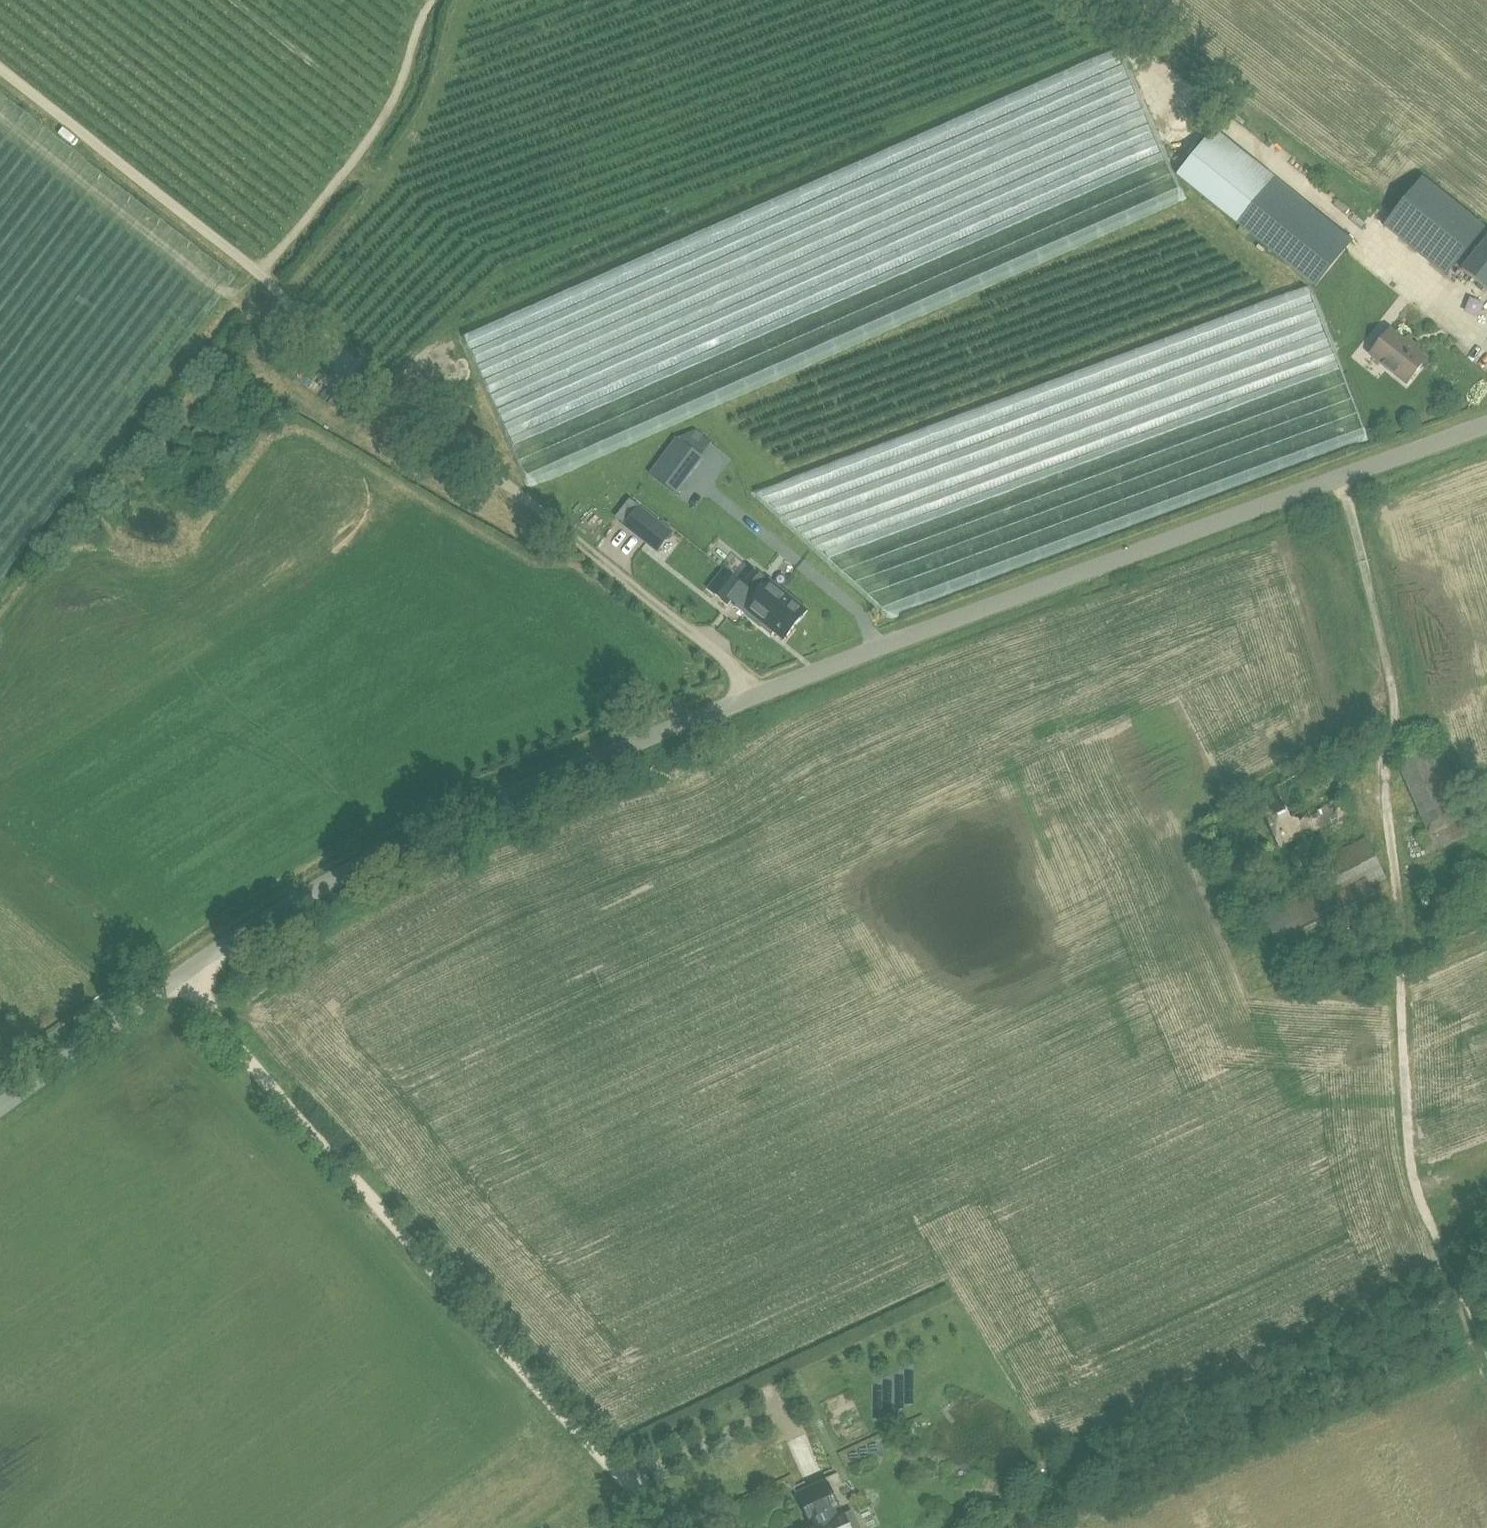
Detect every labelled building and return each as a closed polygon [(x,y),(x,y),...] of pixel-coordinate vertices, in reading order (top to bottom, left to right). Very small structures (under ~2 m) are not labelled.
[(1207,137),(1176,176),(1236,224),(1267,186),(1207,137)] [(1383,225),(1445,275),(1483,228),(1421,178),(1383,225)] [(1236,224),(1316,287),(1346,249),(1267,186),(1236,224)] [(1486,291),(1486,237),(1461,270),(1486,291)] [(1371,354),(1406,383),(1426,358),(1412,347),(1390,330),(1371,354)] [(676,493),(703,457),(677,438),(650,474),(676,493)] [(659,526),(637,508),(626,523),(648,540),(659,526)] [(736,557),(726,569),(750,588),(758,595),(766,601),(768,599),(780,609),(778,611),(782,614),(780,616),(794,627),(807,610),(771,581),(768,583),(736,557)] [(736,606),(746,614),(748,611),(783,639),(794,627),(780,616),(782,614),(778,611),(780,609),(768,599),(766,601),(758,595),(750,588),(736,606)] [(1436,743),(1395,760),(1425,829),(1458,815),(1466,812),(1436,743)] [(1255,798),(1280,848),(1352,810),(1327,759),(1255,798)] [(1263,914),(1291,973),(1388,925),(1370,886),(1384,878),(1366,838),(1321,858),(1332,879),(1263,914)] [(852,1513),(844,1516),(843,1514),(839,1516),(836,1510),(840,1507),(829,1482),(797,1497),(809,1522),(813,1520),(816,1526),(812,1527),(859,1527),(852,1513)]
